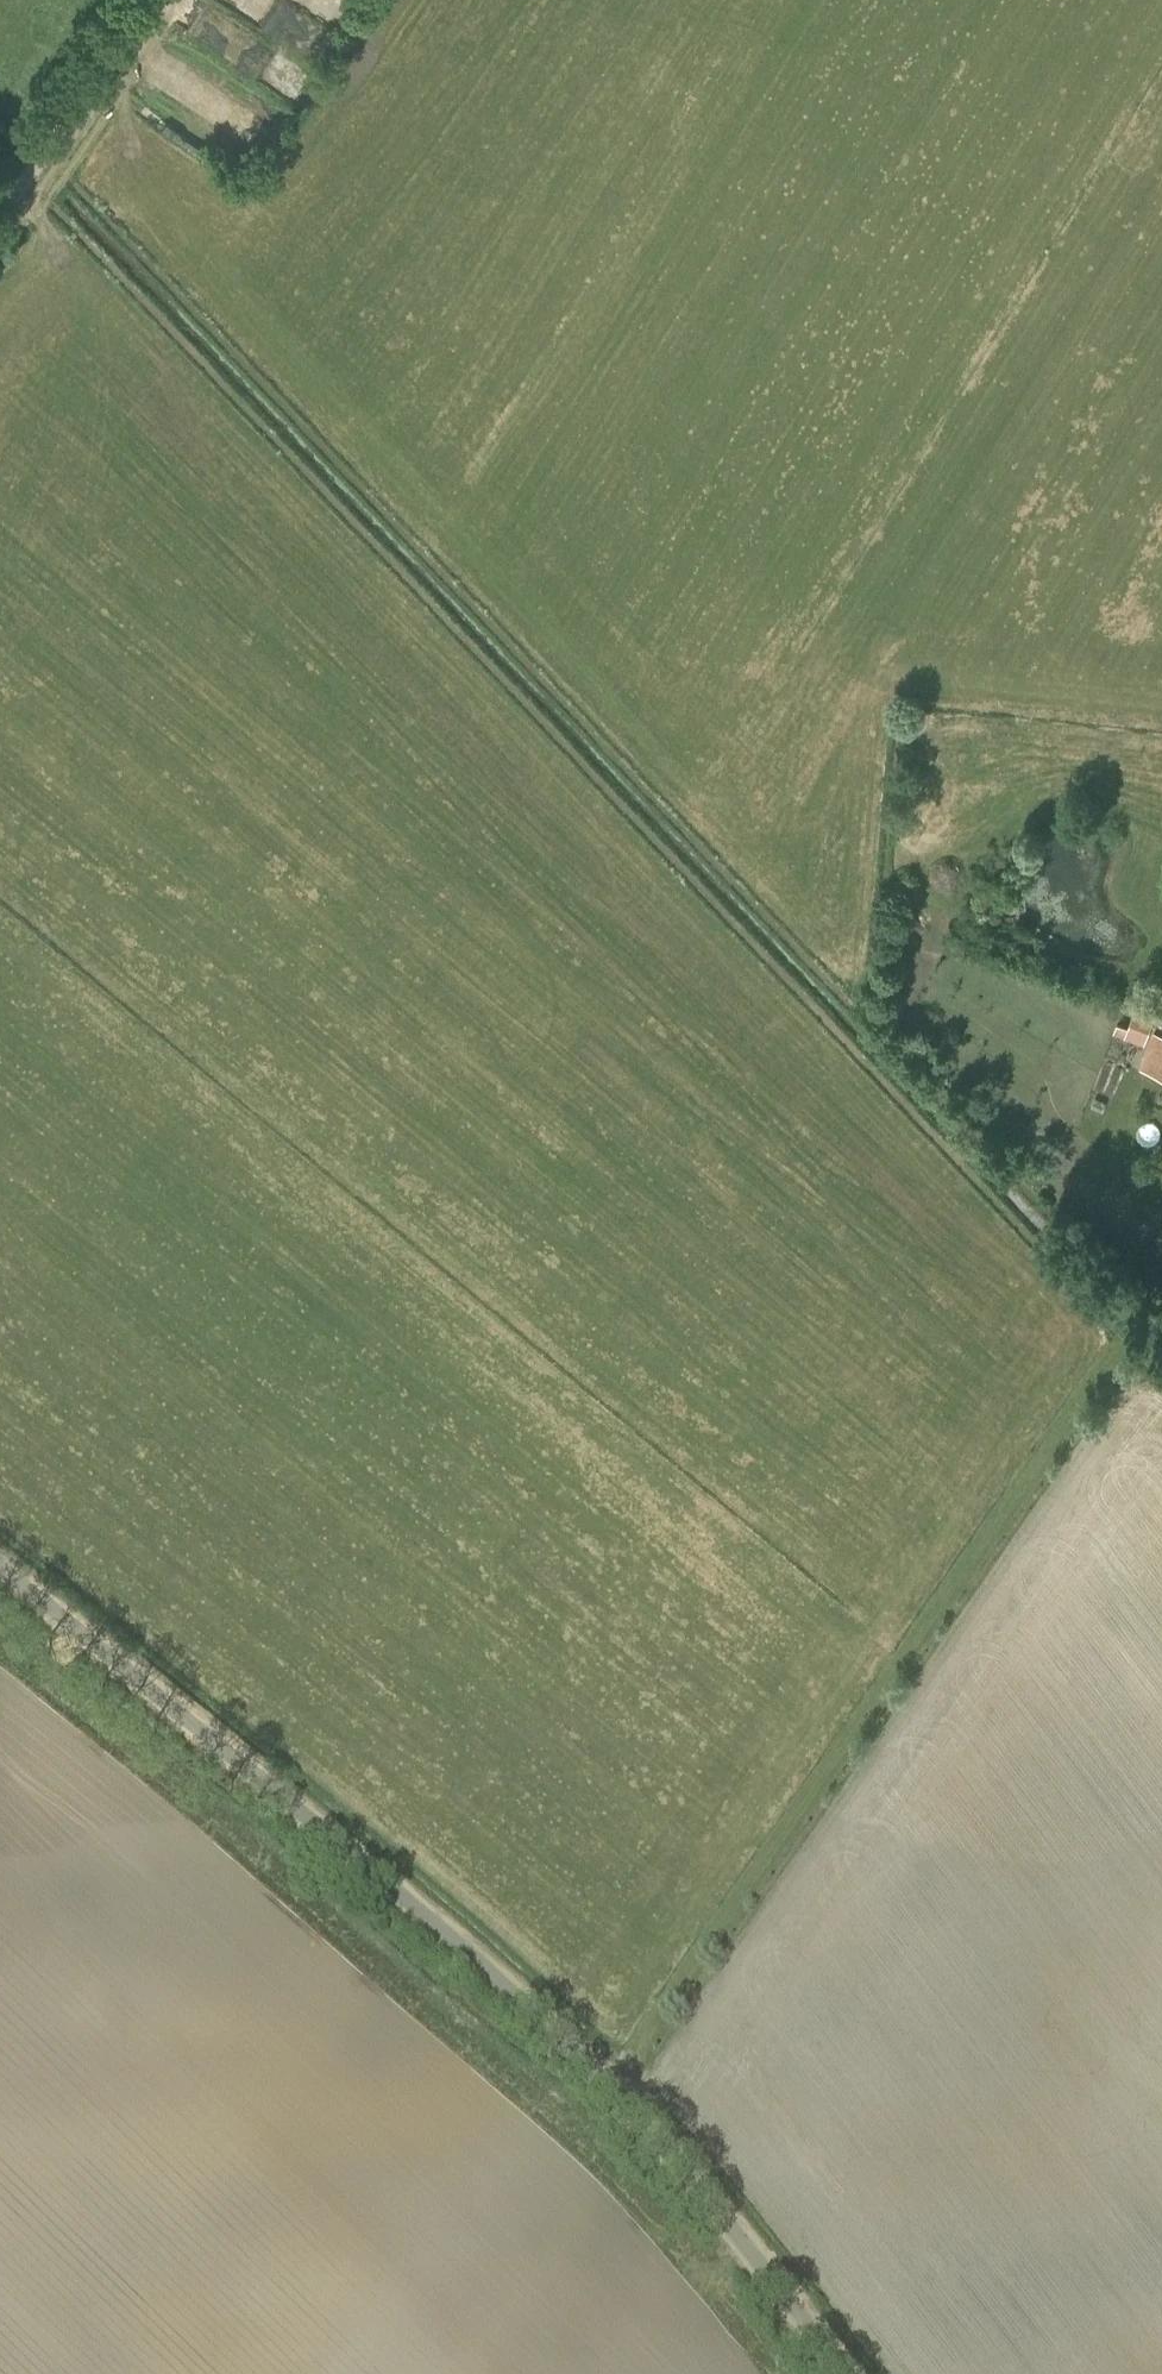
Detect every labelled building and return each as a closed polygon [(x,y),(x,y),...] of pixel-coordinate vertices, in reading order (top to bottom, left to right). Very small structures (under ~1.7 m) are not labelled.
[(1143,1043),(1154,1014),(1136,1007),(1125,1036),(1143,1043)]
